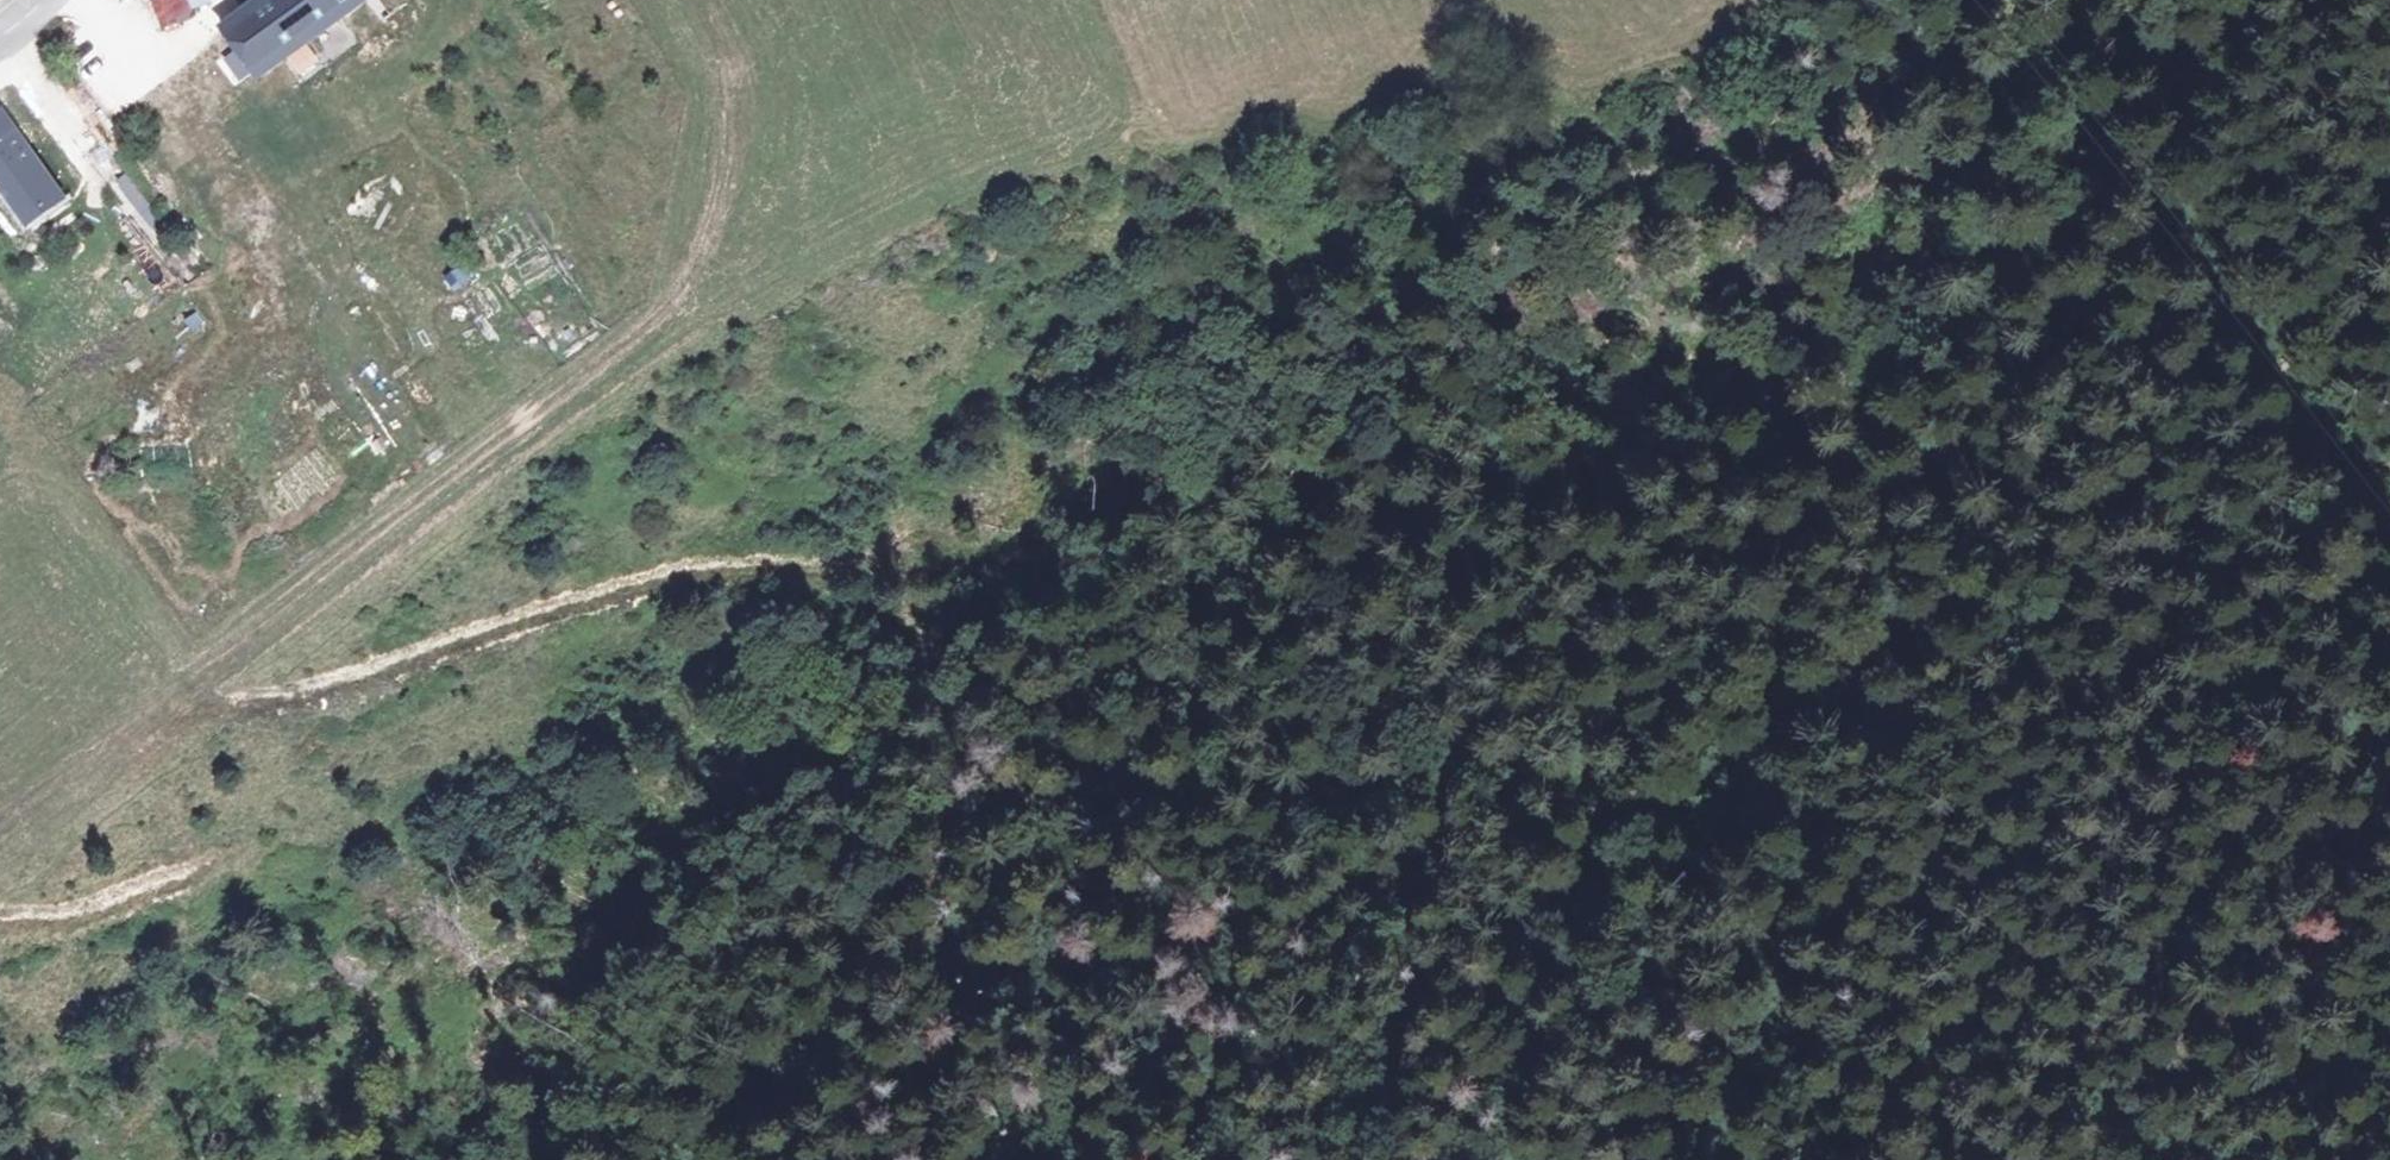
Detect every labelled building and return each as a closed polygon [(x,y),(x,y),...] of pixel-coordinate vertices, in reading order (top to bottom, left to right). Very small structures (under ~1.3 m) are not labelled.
[(164,9),(182,0),(159,0),(164,9)] [(253,64),(359,10),(354,0),(253,0),(228,14),(253,64)] [(32,213),(64,188),(0,107),(0,172),(32,213)]
